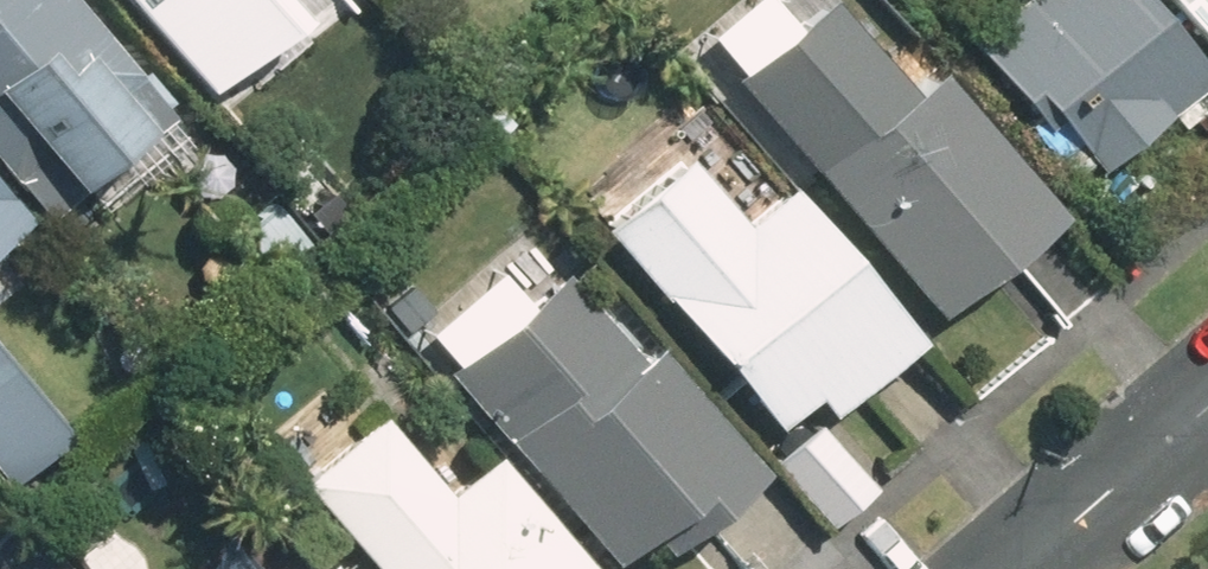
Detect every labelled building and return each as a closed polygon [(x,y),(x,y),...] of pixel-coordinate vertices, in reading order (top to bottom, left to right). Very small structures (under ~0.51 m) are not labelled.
[(33,223),(102,160),(146,209),(198,162),(51,0),(0,0),(0,186),(33,223)] [(325,0),(144,0),(231,104),(338,16),(325,0)] [(814,0),(720,81),(923,318),(1039,219),(916,75),(894,93),(814,0)] [(1059,178),(1075,163),(1086,176),(1199,73),(1132,0),(994,0),(941,48),(1059,178)] [(1201,53),(1207,47),(1207,0),(1155,0),(1201,53)] [(900,344),(763,186),(718,225),(664,163),(584,232),(758,432),(795,399),(813,420),(900,344)] [(434,372),(597,561),(626,536),(646,559),(743,476),(585,291),(566,307),(542,279),(434,372)] [(0,344),(0,487),(2,490),(73,425),(0,344)] [(286,483),(361,568),(570,568),(475,459),(434,494),(365,415),(286,483)] [(810,426),(763,467),(820,531),(867,490),(810,426)] [(70,474),(23,514),(69,568),(108,568),(133,548),(70,474)] [(0,522),(0,568),(61,568),(10,513),(0,522)]
